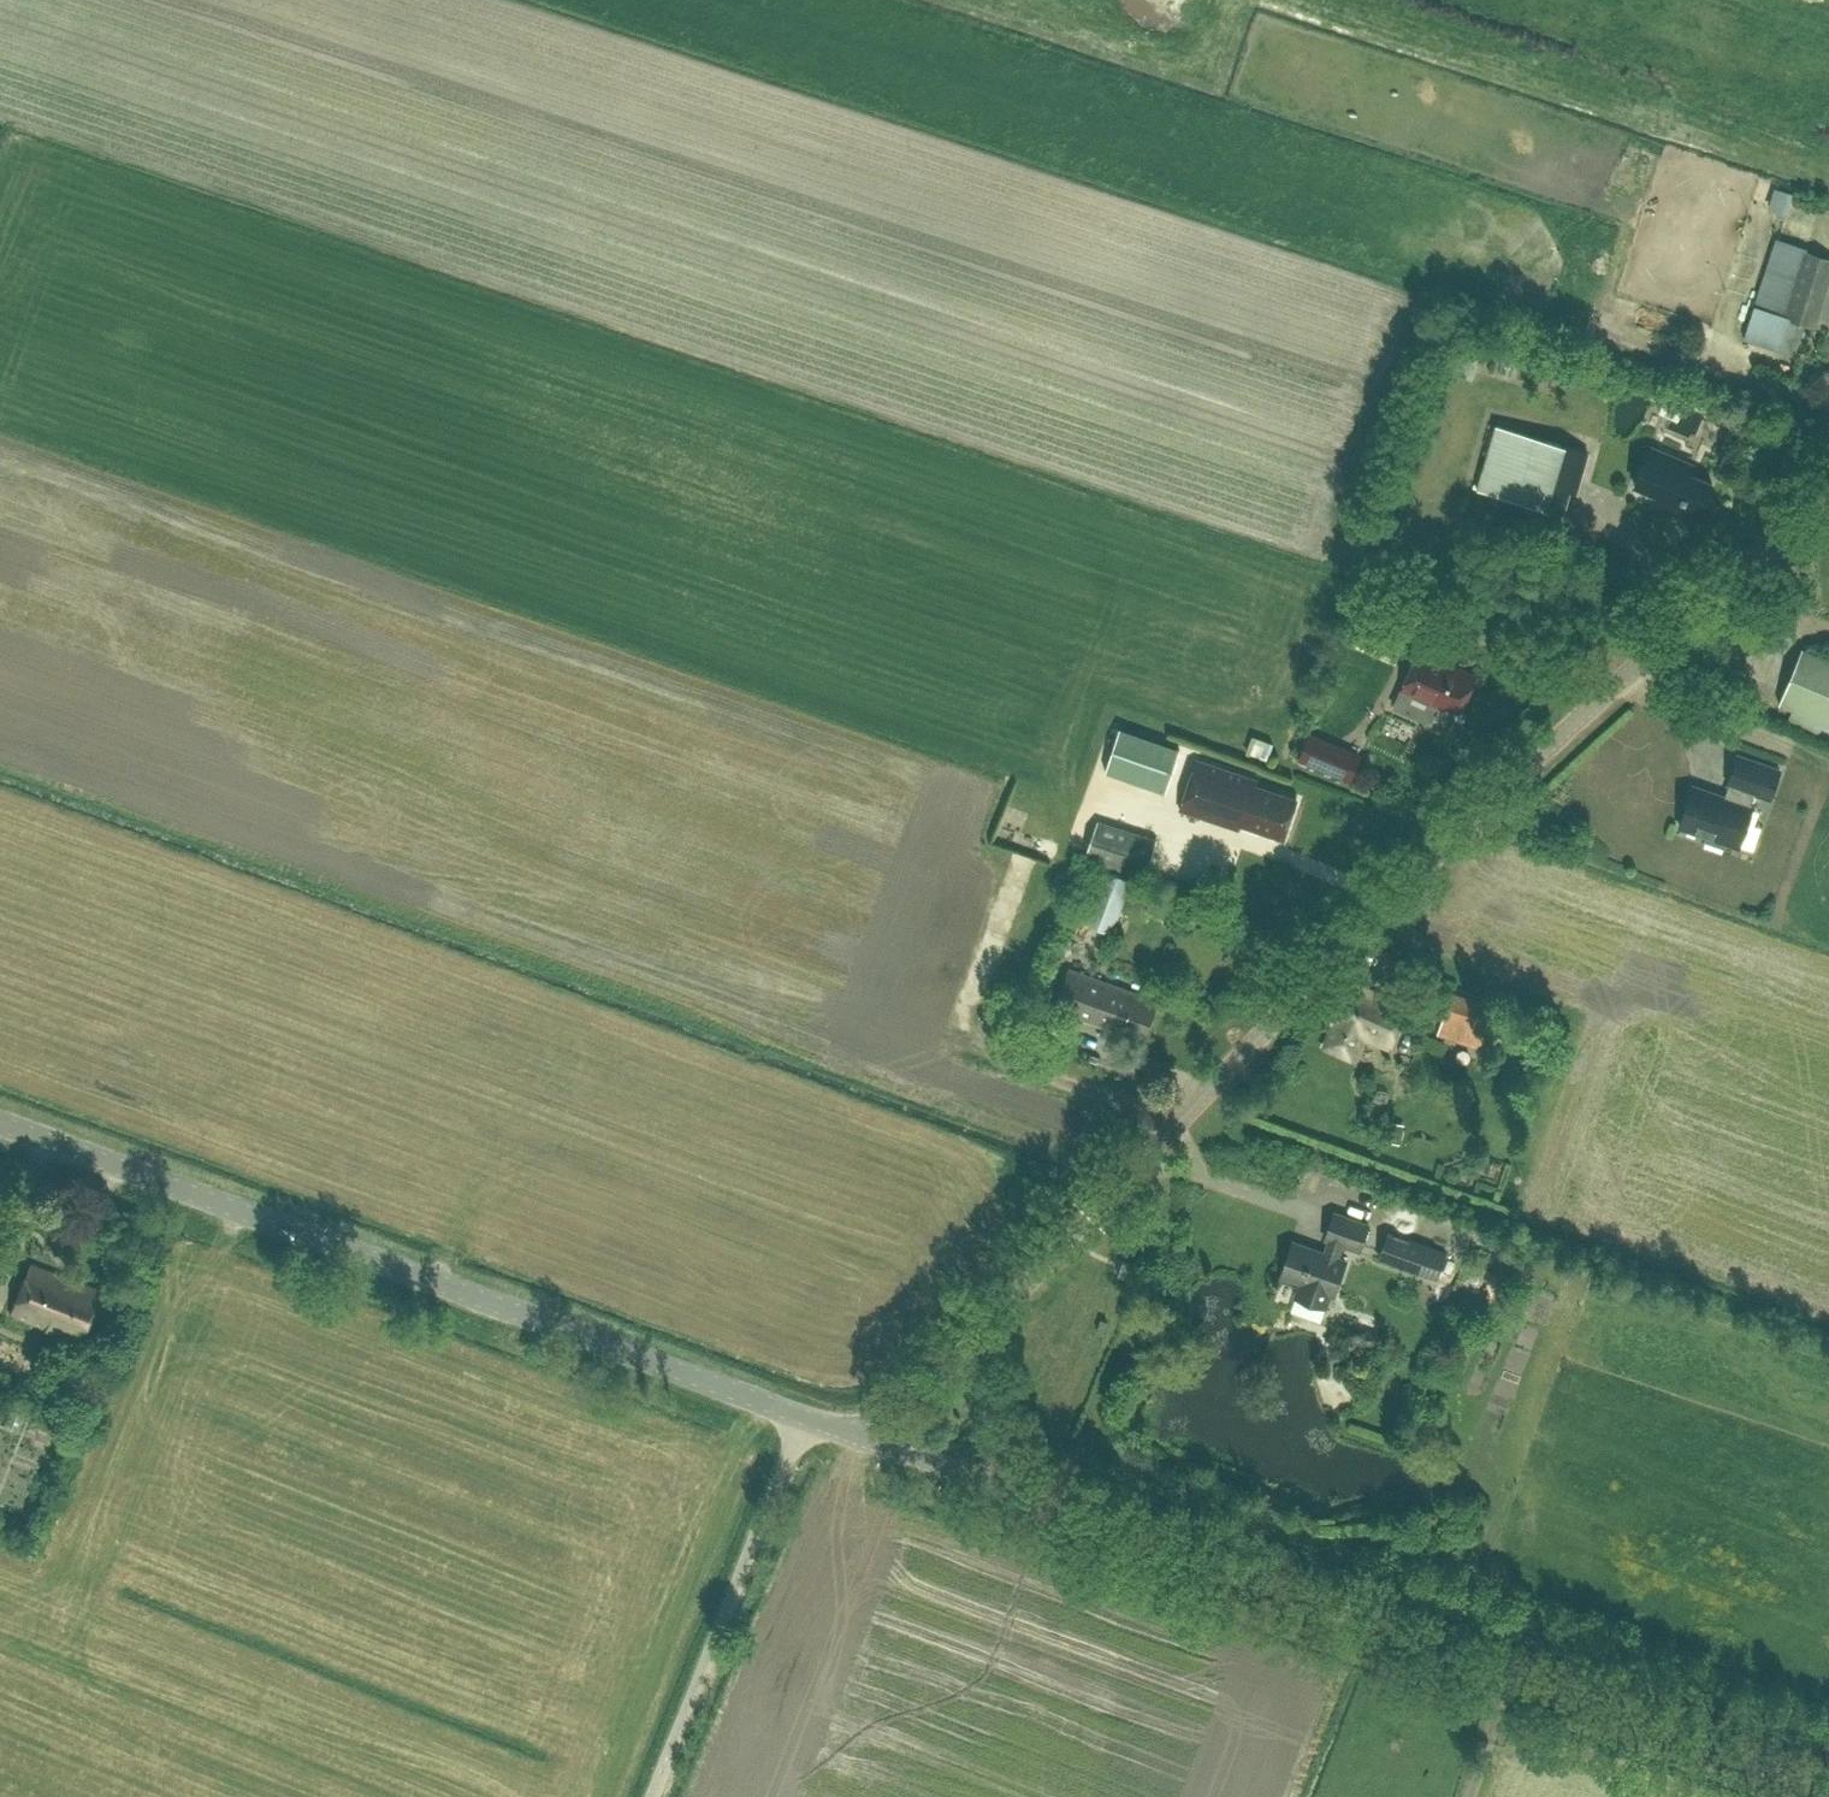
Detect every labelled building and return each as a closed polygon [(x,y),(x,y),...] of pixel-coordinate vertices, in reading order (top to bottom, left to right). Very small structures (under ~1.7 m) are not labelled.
[(1776,209),(1795,212),(1798,191),(1779,188),(1776,209)] [(1774,242),(1744,339),(1794,355),(1804,323),(1816,327),(1828,284),(1828,259),(1774,242)] [(1657,406),(1650,422),(1663,427),(1669,414),(1685,420),(1694,399),(1673,391),(1665,410),(1657,406)] [(1497,427),(1474,510),(1550,531),(1555,512),(1565,514),(1571,492),(1576,494),(1588,453),(1497,427)] [(1688,462),(1650,446),(1634,485),(1656,494),(1653,503),(1695,521),(1712,483),(1684,471),(1688,462)] [(1802,647),(1778,702),(1792,709),(1787,720),(1818,734),(1823,723),(1828,726),(1828,660),(1802,647)] [(1474,674),(1419,649),(1401,689),(1437,706),(1440,700),(1458,709),(1474,674)] [(1181,749),(1121,728),(1106,771),(1165,792),(1181,749)] [(1360,755),(1309,734),(1299,758),(1351,779),(1360,755)] [(1259,735),(1254,751),(1274,758),(1279,741),(1259,735)] [(1679,826),(1738,848),(1752,809),(1748,808),(1753,793),(1770,798),(1779,772),(1737,757),(1728,783),(1737,787),(1732,802),(1692,788),(1679,826)] [(1257,779),(1196,758),(1179,808),(1230,826),(1232,821),(1282,838),(1296,797),(1255,783),(1257,779)] [(1156,840),(1096,821),(1084,859),(1144,878),(1156,840)] [(1145,885),(1103,869),(1083,922),(1112,933),(1129,891),(1141,895),(1145,885)] [(1156,1000),(1068,968),(1054,1007),(1107,1026),(1109,1021),(1144,1034),(1156,1000)] [(1405,1006),(1345,980),(1327,1021),(1332,1024),(1323,1046),(1349,1057),(1359,1035),(1387,1048),(1405,1006)] [(1494,1007),(1451,992),(1437,1034),(1480,1049),(1494,1007)] [(1405,1139),(1410,1123),(1395,1118),(1390,1134),(1405,1139)] [(1368,1224),(1334,1212),(1325,1237),(1330,1239),(1325,1252),(1293,1241),(1279,1280),(1300,1287),(1297,1296),(1326,1306),(1331,1293),(1333,1294),(1346,1260),(1337,1256),(1341,1243),(1359,1249),(1368,1224)] [(1447,1253),(1388,1231),(1378,1258),(1437,1280),(1447,1253)] [(1122,1260),(1117,1273),(1126,1276),(1130,1262),(1122,1260)] [(100,1292),(28,1265),(10,1313),(47,1327),(46,1329),(81,1342),(100,1292)]
